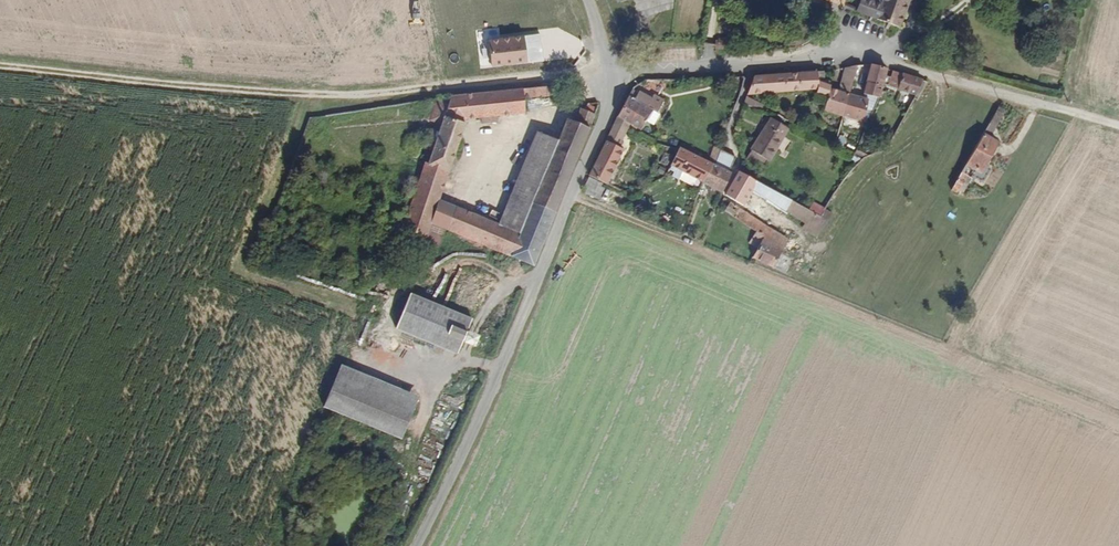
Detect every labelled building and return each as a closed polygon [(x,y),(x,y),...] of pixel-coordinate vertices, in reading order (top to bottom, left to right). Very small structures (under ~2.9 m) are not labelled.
[(882,2),(873,0),(858,0),(855,12),(899,24),(907,0),(883,0),(882,2)] [(528,60),(524,34),(487,40),(491,66),(528,60)] [(863,77),(868,66),(857,68),(854,76),(857,78),(863,77)] [(828,85),(830,79),(820,75),(821,71),(758,77),(752,84),(749,93),(816,88),(813,99),(822,102),(822,107),(839,112),(848,92),(854,76),(857,68),(845,69),(846,74),(839,89),(828,85)] [(885,75),(886,70),(872,69),(869,76),(868,81),(863,95),(875,98),(881,84),(885,75)] [(916,94),(923,81),(900,71),(894,71),(891,78),(885,75),(881,84),(889,88),(904,92),(916,94)] [(451,171),(468,121),(527,116),(526,100),(549,98),(548,87),(436,96),(430,118),(443,120),(429,162),(451,171)] [(657,112),(665,99),(654,94),(652,97),(640,90),(635,100),(630,96),(618,117),(631,124),(641,130),(652,110),(657,112)] [(863,119),(870,100),(848,92),(839,112),(863,119)] [(756,107),(760,98),(749,93),(744,103),(756,107)] [(590,127),(595,113),(581,107),(575,121),(568,118),(521,233),(498,224),(456,206),(447,230),(534,266),(591,128),(590,127)] [(991,137),(1006,111),(1000,108),(980,143),(993,151),(998,141),(991,137)] [(618,117),(607,140),(620,146),(631,124),(618,117)] [(772,158),(788,127),(770,117),(753,148),(763,154),(772,158)] [(521,233),(559,140),(537,131),(498,224),(521,233)] [(607,185),(625,149),(620,146),(607,140),(597,160),(589,176),(604,183),(607,185)] [(986,163),(993,151),(980,143),(968,162),(978,167),(982,169),(986,163)] [(703,181),(712,163),(681,147),(672,165),(703,181)] [(729,171),(737,156),(720,147),(712,163),(729,171)] [(757,163),(763,154),(753,148),(748,158),(757,163)] [(440,200),(451,171),(429,162),(427,161),(415,190),(440,200)] [(723,191),(733,173),(729,171),(712,163),(703,181),(723,191)] [(987,180),(994,168),(990,166),(986,163),(982,169),(978,175),(983,178),(987,180)] [(735,200),(750,177),(741,171),(727,195),(735,200)] [(962,192),(969,179),(962,175),(955,188),(962,192)] [(599,194),(604,183),(589,176),(587,181),(584,187),(599,194)] [(752,191),(758,182),(750,177),(735,200),(744,205),(752,191)] [(793,200),(758,182),(752,191),(786,211),(793,200)] [(431,224),(440,200),(415,190),(399,231),(440,247),(447,230),(431,224)] [(447,230),(456,206),(440,200),(431,224),(447,230)] [(806,224),(815,212),(793,200),(786,211),(806,224)] [(739,221),(746,211),(731,202),(725,212),(739,221)] [(767,235),(772,228),(746,211),(739,221),(755,231),(766,238),(767,235)] [(785,246),(790,239),(772,228),(767,235),(785,246)] [(759,249),(766,238),(755,231),(748,242),(759,249)] [(785,246),(767,235),(766,238),(759,249),(752,259),(770,270),(785,246)] [(786,271),(791,255),(783,252),(777,269),(786,271)] [(468,331),(474,319),(418,295),(412,293),(397,328),(459,354),(464,341),(468,331)] [(476,346),(480,336),(468,331),(464,341),(476,346)] [(401,439),(419,396),(342,365),(325,407),(401,439)]
